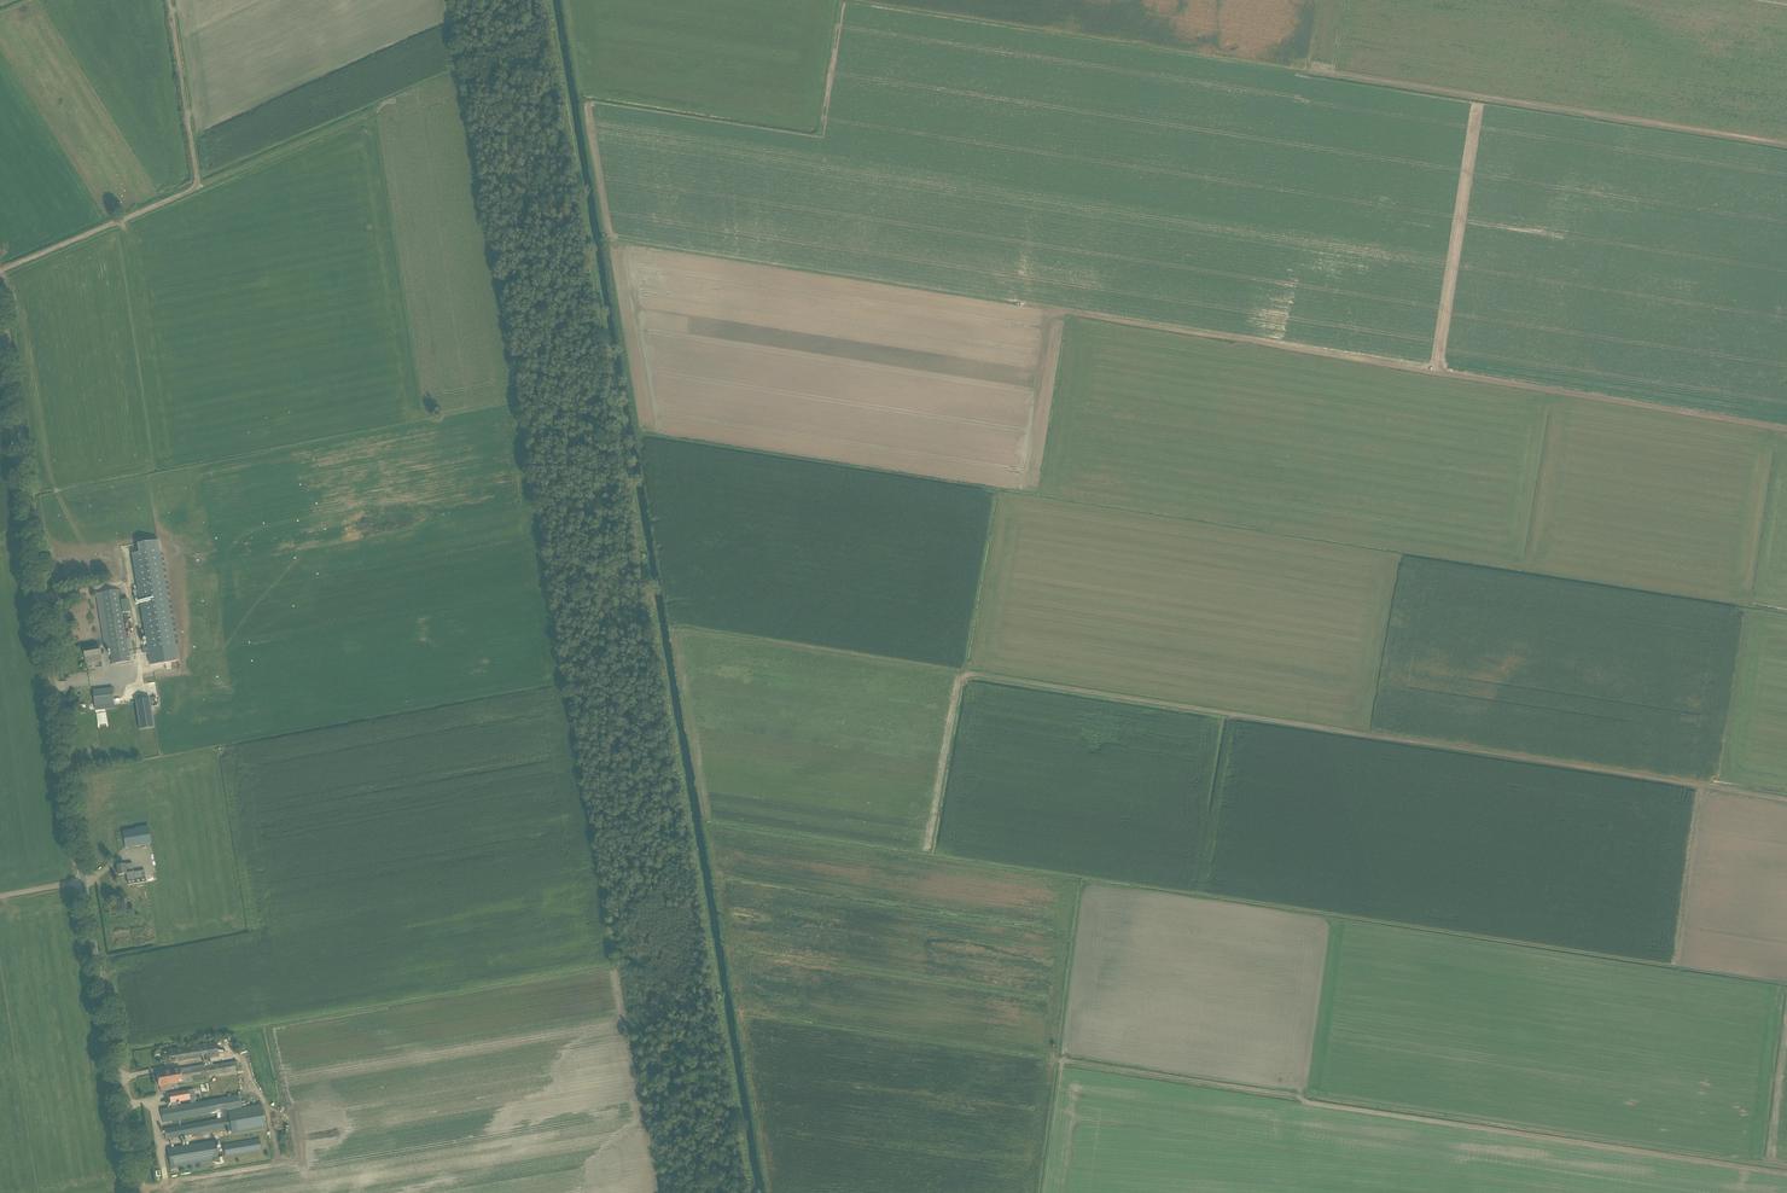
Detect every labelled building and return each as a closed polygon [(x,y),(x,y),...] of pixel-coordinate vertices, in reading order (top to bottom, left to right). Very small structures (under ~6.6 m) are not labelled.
[(135,556),(128,557),(144,650),(140,650),(141,654),(145,653),(147,668),(174,663),(154,543),(133,547),(135,556)] [(110,650),(113,664),(130,661),(118,590),(96,594),(104,647),(105,647),(105,650),(110,650)] [(85,658),(86,664),(101,661),(99,646),(83,649),(85,658)] [(95,706),(96,710),(114,708),(112,689),(93,691),(94,706),(95,706)] [(140,730),(154,727),(150,699),(135,701),(140,730)] [(123,831),(125,848),(151,844),(149,827),(123,831)] [(123,865),(117,866),(118,875),(126,874),(127,881),(135,879),(134,872),(132,864),(123,865)] [(170,1060),(170,1063),(219,1055),(216,1039),(212,1040),(212,1043),(168,1050),(169,1054),(166,1055),(167,1060),(170,1060)] [(162,1072),(156,1073),(159,1086),(160,1086),(161,1091),(167,1090),(167,1089),(172,1088),(172,1084),(183,1082),(183,1084),(209,1079),(209,1077),(237,1072),(235,1061),(205,1066),(205,1065),(162,1072)] [(167,1094),(167,1095),(169,1103),(171,1103),(172,1107),(160,1109),(163,1123),(169,1122),(229,1111),(230,1117),(164,1129),(166,1140),(172,1139),(231,1129),(232,1135),(266,1129),(264,1121),(261,1105),(254,1106),(241,1108),(238,1095),(231,1096),(231,1094),(227,1094),(227,1095),(228,1097),(225,1098),(196,1103),(196,1102),(193,1089),(167,1094)] [(223,1144),(225,1157),(262,1151),(260,1138),(223,1144)] [(174,1148),(168,1149),(170,1167),(171,1169),(181,1167),(214,1162),(220,1163),(220,1158),(218,1158),(216,1141),(174,1148)]
